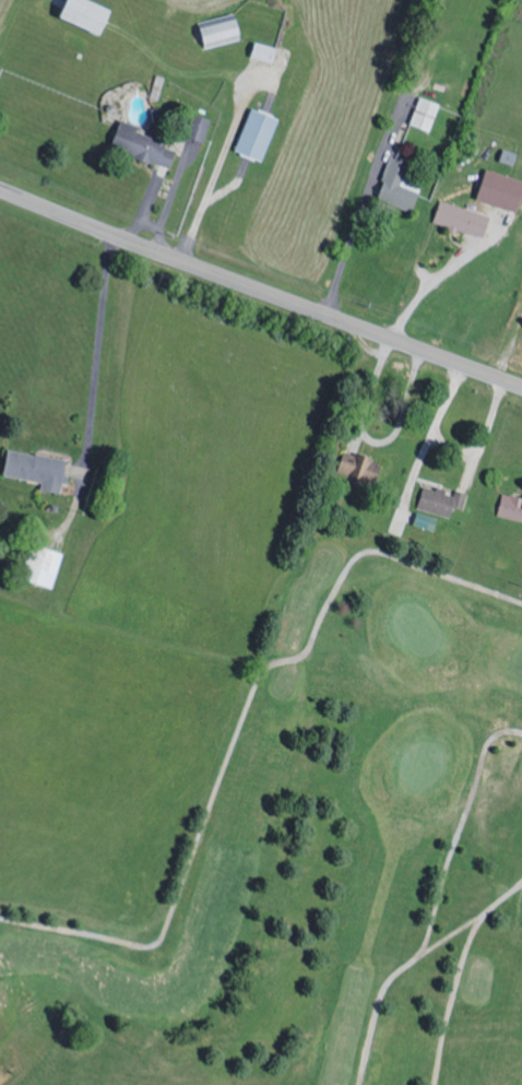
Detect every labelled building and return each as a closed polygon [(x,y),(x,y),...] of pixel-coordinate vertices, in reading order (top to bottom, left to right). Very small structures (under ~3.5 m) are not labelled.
[(110,35),(119,9),(94,0),(75,0),(68,20),(110,35)] [(207,28),(211,47),(249,38),(244,19),(207,28)] [(282,49),(260,42),(255,57),(277,64),(282,49)] [(239,151),(269,161),(283,117),(252,108),(239,151)] [(214,119),(202,116),(196,139),(208,142),(214,119)] [(140,131),(141,127),(125,121),(115,147),(175,169),(181,152),(167,147),(169,142),(140,131)] [(426,185),(413,180),(424,151),(421,150),(426,138),(406,130),(380,199),(416,212),(426,185)] [(521,212),(521,180),(491,170),(482,200),(521,212)] [(494,215),(441,203),(436,225),(489,237),(494,215)] [(44,491),(66,494),(70,458),(11,451),(8,477),(45,481),(44,491)] [(419,509),(453,518),(455,507),(466,510),(471,493),(457,490),(456,494),(425,486),(419,509)] [(505,495),(501,517),(521,520),(521,498),(505,495)] [(441,521),(420,512),(416,524),(436,532),(441,521)]
